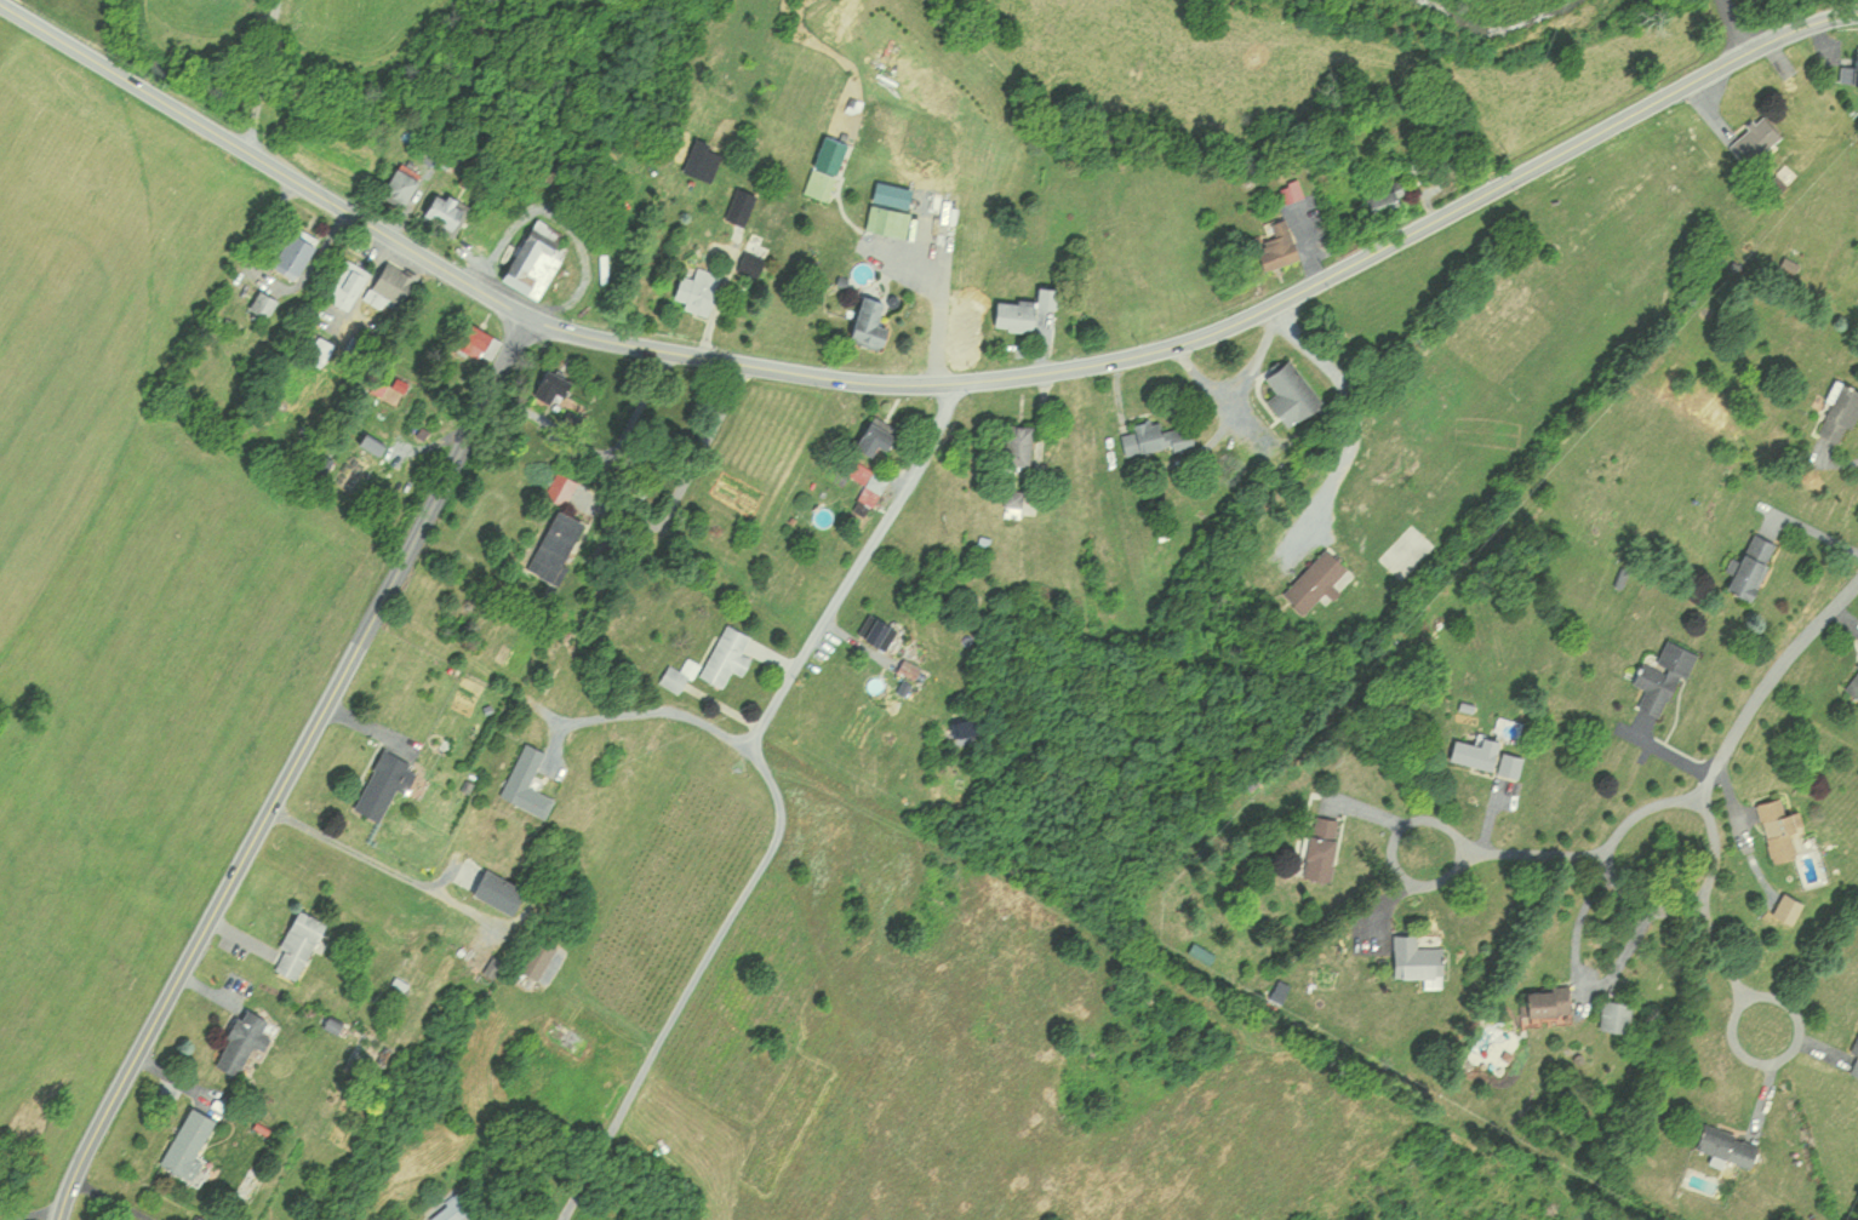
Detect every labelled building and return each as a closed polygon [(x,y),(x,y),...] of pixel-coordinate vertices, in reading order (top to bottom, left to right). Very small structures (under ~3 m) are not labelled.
[(1840,80),(1854,81),(1855,65),(1841,64),(1840,80)] [(1779,134),(1762,114),(1727,145),(1745,165),(1779,134)] [(803,194),(826,201),(845,141),(822,134),(803,194)] [(680,168),(709,183),(725,152),(697,137),(680,168)] [(1305,194),(1297,176),(1278,185),(1286,203),(1305,194)] [(1367,212),(1404,203),(1399,181),(1362,190),(1367,212)] [(469,214),(440,187),(419,210),(448,236),(469,214)] [(753,192),(734,189),(728,222),(748,225),(753,192)] [(870,202),(864,230),(903,239),(910,212),(870,202)] [(537,298),(574,241),(537,217),(499,273),(537,298)] [(1263,269),(1298,257),(1284,217),(1267,224),(1270,234),(1253,240),(1263,269)] [(295,280),(319,238),(292,223),(268,265),(295,280)] [(736,266),(756,274),(770,238),(751,230),(736,266)] [(348,309),(371,272),(347,257),(324,294),(348,309)] [(371,286),(401,304),(418,275),(387,257),(371,286)] [(717,272),(696,267),(694,277),(676,273),(671,298),(682,300),(681,309),(709,314),(717,272)] [(1037,301),(993,299),(993,327),(1033,328),(1034,305),(1055,306),(1056,286),(1037,286),(1037,301)] [(250,309),(268,318),(277,300),(259,291),(250,309)] [(881,301),(861,293),(843,336),(878,350),(888,326),(873,320),(881,301)] [(453,345),(488,366),(503,341),(467,320),(453,345)] [(1274,391),(1264,399),(1285,427),(1321,401),(1289,356),(1263,375),(1274,391)] [(572,383),(545,367),(529,396),(556,411),(572,383)] [(1857,408),(1857,390),(1840,382),(1816,432),(1841,444),(1857,408)] [(868,456),(874,444),(883,449),(893,427),(868,415),(852,448),(868,456)] [(1157,416),(1119,427),(1127,455),(1165,445),(1157,416)] [(1030,424),(1002,423),(1000,470),(1028,471),(1030,424)] [(864,482),(857,498),(875,506),(887,475),(852,461),(847,474),(864,482)] [(1022,490),(1005,489),(1003,516),(1021,517),(1022,490)] [(527,571),(559,584),(585,521),(554,508),(527,571)] [(1775,543),(1751,531),(1722,588),(1746,600),(1775,543)] [(1347,567),(1325,547),(1283,593),(1305,613),(1347,567)] [(887,652),(898,627),(877,617),(866,642),(887,652)] [(749,634),(725,623),(700,678),(722,688),(730,669),(742,674),(750,657),(740,652),(749,634)] [(1644,688),(1637,707),(1659,716),(1676,672),(1687,676),(1697,651),(1665,638),(1655,664),(1642,659),(1632,683),(1644,688)] [(898,669),(915,678),(921,666),(904,657),(898,669)] [(659,681),(677,692),(688,675),(669,663),(659,681)] [(1842,690),(1857,701),(1857,666),(1842,690)] [(1497,748),(1453,738),(1448,759),(1491,770),(1497,748)] [(543,749),(522,741),(498,798),(543,817),(552,796),(527,786),(543,749)] [(393,788),(404,793),(416,765),(379,748),(352,808),(378,820),(393,788)] [(1497,772),(1517,779),(1524,757),(1504,750),(1497,772)] [(1789,830),(1800,827),(1796,808),(1783,811),(1779,795),(1755,801),(1770,861),(1796,855),(1789,830)] [(1339,818),(1312,814),(1304,878),(1331,881),(1339,818)] [(518,888),(469,860),(459,876),(469,882),(464,891),(504,913),(518,888)] [(277,945),(283,948),(273,969),(297,980),(325,921),(295,907),(277,945)] [(1392,932),(1392,975),(1440,975),(1440,943),(1417,943),(1417,932),(1392,932)] [(1188,951),(1209,961),(1213,952),(1193,942),(1188,951)] [(1522,986),(1522,1013),(1570,1012),(1570,986),(1522,986)] [(1630,1029),(1630,998),(1601,998),(1601,1029),(1630,1029)] [(237,1074),(251,1044),(258,1048),(271,1020),(240,1005),(214,1063),(237,1074)] [(1850,1048),(1857,1051),(1849,1071),(1857,1075),(1857,1030),(1850,1048)] [(200,1160),(196,1158),(214,1116),(185,1104),(159,1165),(193,1179),(200,1160)] [(1749,1166),(1757,1140),(1700,1123),(1694,1146),(1711,1151),(1710,1154),(1749,1166)] [(471,1208),(455,1192),(427,1219),(459,1219),(471,1208)]
